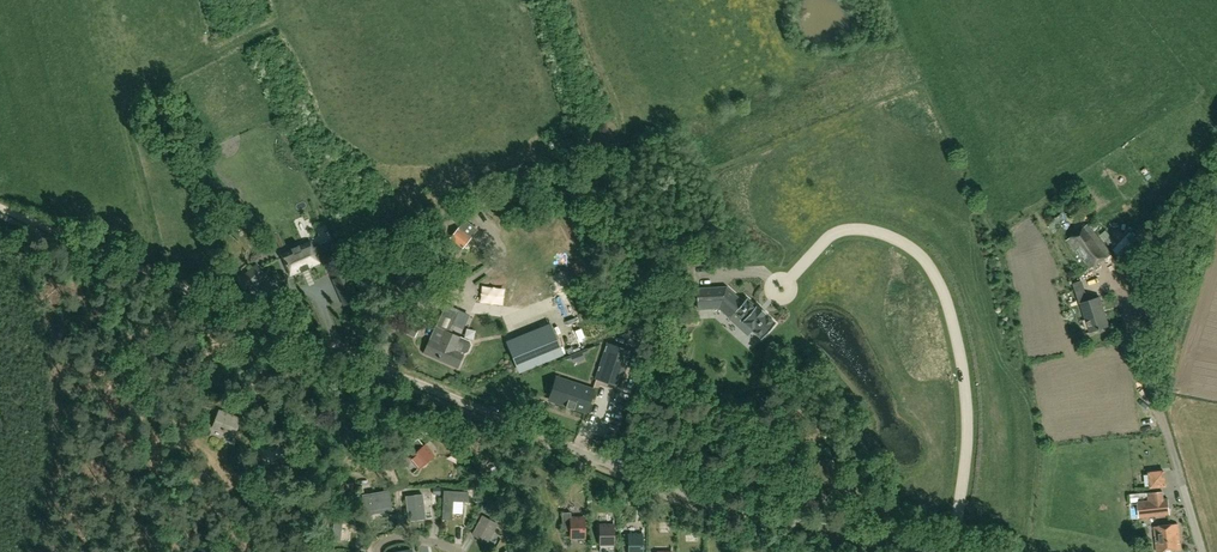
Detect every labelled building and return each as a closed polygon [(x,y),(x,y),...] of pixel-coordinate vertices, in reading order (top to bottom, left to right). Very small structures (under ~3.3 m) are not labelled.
[(457,254),(477,230),(465,220),(445,245),(457,254)] [(1090,269),(1111,253),(1088,223),(1067,239),(1090,269)] [(312,247),(310,242),(300,247),(299,245),(291,249),(292,250),(282,255),(285,264),(286,267),(287,266),(290,275),(301,270),(301,272),(309,268),(309,267),(319,262),(316,256),(325,252),(321,243),(312,247)] [(450,286),(461,279),(452,266),(441,274),(450,286)] [(333,278),(343,302),(356,296),(346,272),(333,278)] [(729,317),(743,302),(726,287),(697,287),(698,308),(718,307),(729,317)] [(478,303),(491,310),(495,302),(482,295),(478,303)] [(1090,332),(1109,326),(1100,297),(1081,303),(1090,332)] [(743,302),(729,317),(729,318),(748,335),(752,330),(761,338),(761,339),(776,323),(775,323),(765,314),(765,313),(766,313),(759,306),(758,307),(758,308),(756,306),(757,306),(756,306),(755,306),(747,299),(747,298),(743,302)] [(436,326),(424,353),(433,357),(433,356),(458,367),(465,353),(468,351),(471,344),(470,341),(449,331),(459,310),(445,304),(436,326)] [(479,339),(488,313),(469,307),(461,332),(479,339)] [(406,321),(402,330),(415,336),(419,327),(406,321)] [(549,326),(509,343),(520,370),(560,353),(549,326)] [(740,347),(749,343),(745,334),(736,338),(740,347)] [(608,344),(597,378),(619,385),(631,351),(608,344)] [(593,389),(561,378),(558,387),(556,393),(565,396),(562,404),(566,405),(585,412),(593,389)] [(234,438),(241,418),(220,410),(213,427),(227,433),(226,435),(234,438)] [(419,468),(435,455),(426,444),(410,457),(419,468)] [(1164,471),(1150,473),(1151,487),(1166,486),(1164,471)] [(1163,499),(1162,491),(1147,493),(1148,501),(1138,502),(1139,518),(1170,514),(1168,499),(1163,499)] [(408,521),(426,519),(423,493),(405,496),(408,521)] [(456,512),(471,512),(471,501),(456,501),(456,512)] [(374,511),(392,514),(393,507),(375,504),(374,511)] [(571,518),(570,512),(562,513),(563,531),(571,531),(571,538),(586,538),(585,517),(571,518)] [(489,542),(498,524),(482,516),(473,535),(489,542)] [(1181,550),(1178,524),(1155,526),(1157,551),(1158,551),(1181,550)] [(600,546),(615,545),(614,525),(600,525),(600,546)] [(643,534),(629,535),(629,551),(643,551),(643,534)]
